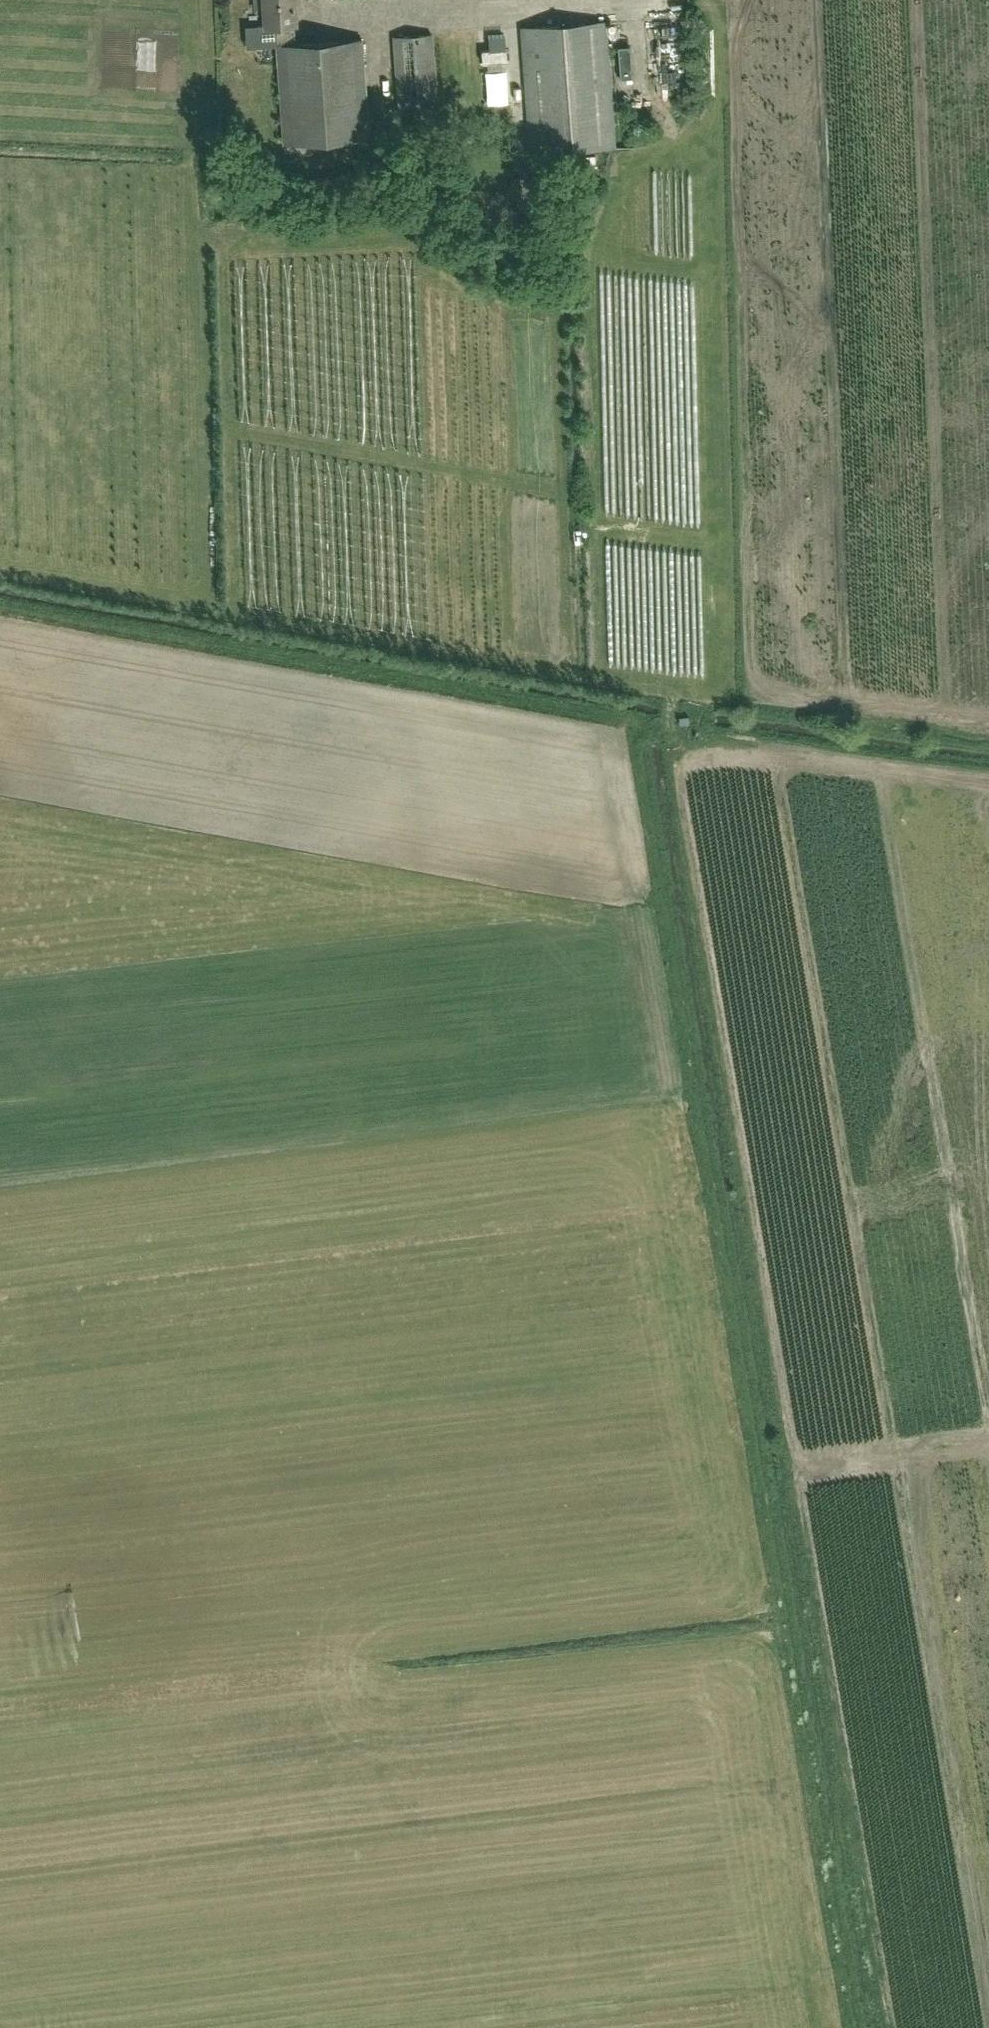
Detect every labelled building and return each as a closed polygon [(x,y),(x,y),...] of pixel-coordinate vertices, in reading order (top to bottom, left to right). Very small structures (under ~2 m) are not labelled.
[(276,44),(283,143),(369,137),(362,38),(295,43),(294,23),(295,23),(293,0),(255,0),(256,8),(264,7),(265,24),(264,25),(266,45),(276,44)] [(521,27),(530,152),(613,146),(604,21),(521,27)] [(394,36),(398,97),(437,94),(432,33),(394,36)] [(612,78),(631,77),(629,45),(611,46),(612,78)] [(482,62),(487,62),(507,61),(506,48),(489,49),(481,50),(482,62)]
